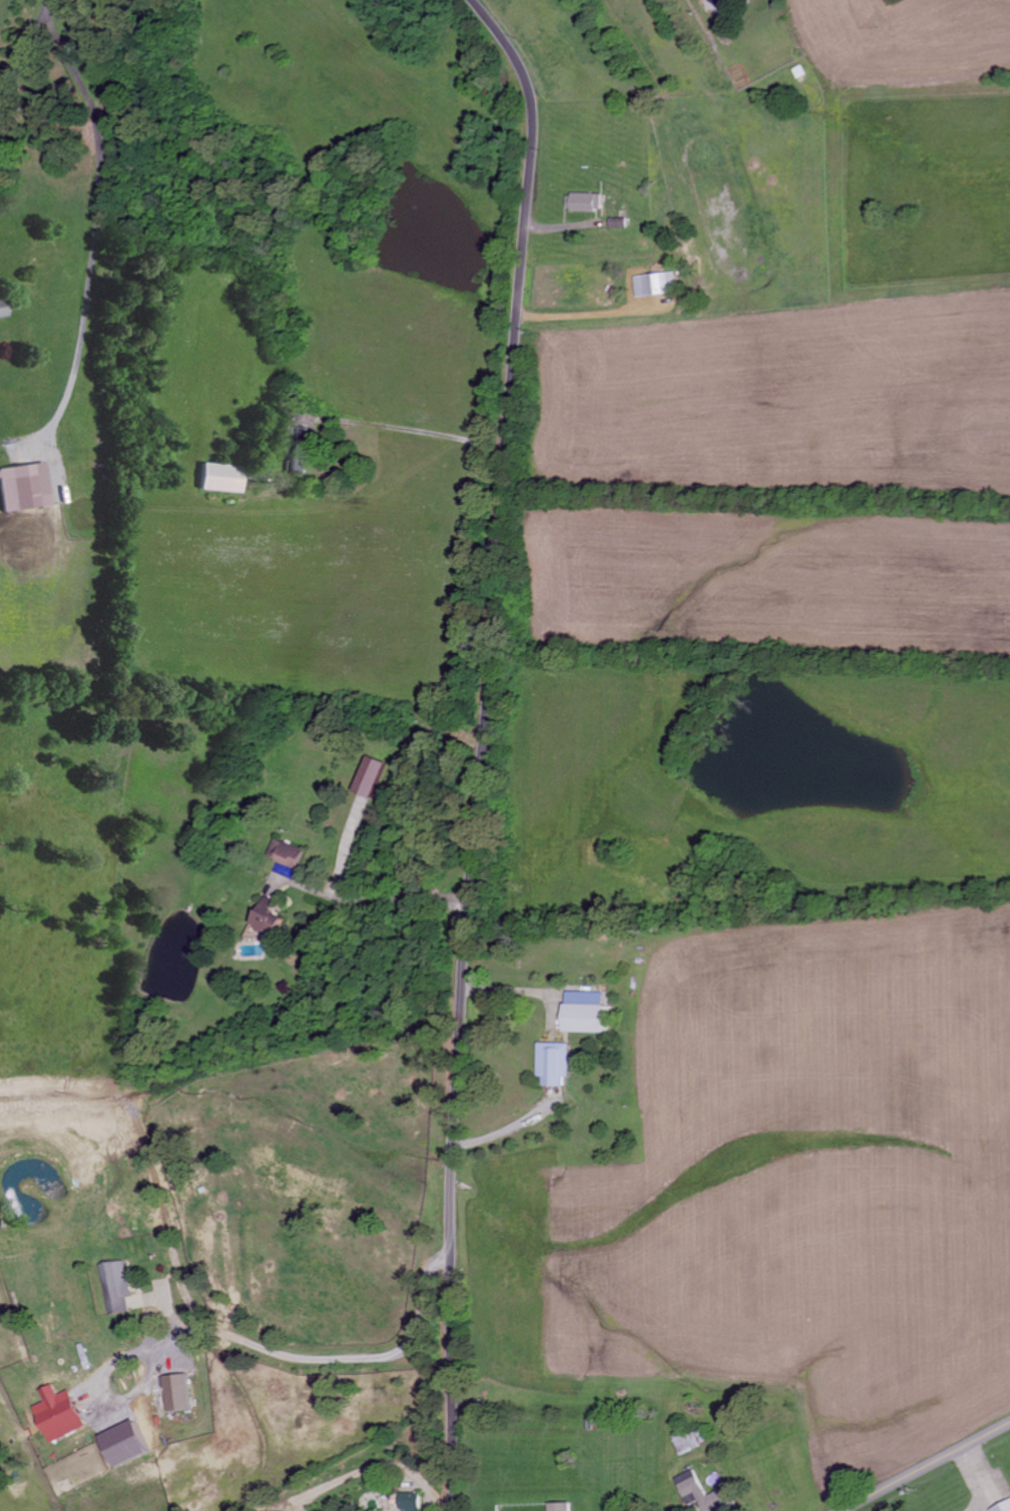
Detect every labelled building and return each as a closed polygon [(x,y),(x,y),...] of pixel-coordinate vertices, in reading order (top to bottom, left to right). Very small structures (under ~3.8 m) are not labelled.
[(601,213),(601,195),(570,194),(570,212),(601,213)] [(634,277),(637,298),(677,293),(674,272),(634,277)] [(286,474),(305,475),(306,441),(287,440),(286,474)] [(49,505),(43,462),(0,469),(0,507),(1,512),(49,505)] [(196,490),(237,493),(239,467),(199,463),(196,490)] [(384,764),(366,757),(351,793),(369,801),(384,764)] [(265,859),(295,870),(302,851),(273,840),(265,859)] [(281,921),(267,913),(273,902),(263,896),(247,924),(271,938),(281,921)] [(603,994),(563,993),(562,1032),(608,1034),(609,1009),(602,1009),(603,994)] [(569,1045),(537,1044),(536,1079),(542,1079),(541,1087),(563,1087),(563,1079),(568,1079),(569,1045)] [(188,1412),(184,1376),(162,1378),(165,1414),(188,1412)] [(83,1431),(68,1392),(55,1397),(52,1386),(37,1392),(42,1404),(32,1408),(45,1445),(83,1431)] [(676,1454),(706,1449),(703,1432),(673,1437),(676,1454)] [(686,1508),(698,1503),(702,1510),(722,1510),(733,1506),(725,1489),(705,1497),(694,1471),(674,1480),(686,1508)] [(989,1510),(1009,1510),(1009,1501),(989,1510)]
